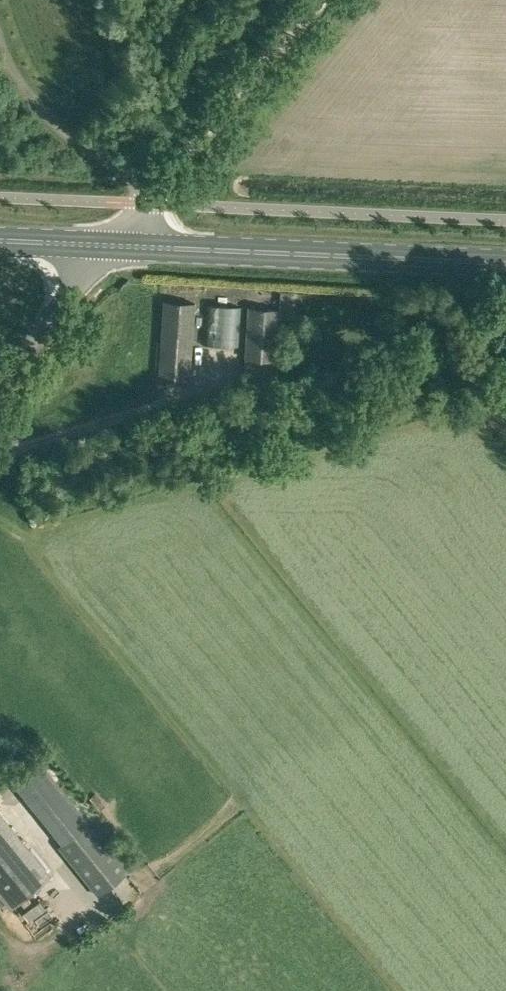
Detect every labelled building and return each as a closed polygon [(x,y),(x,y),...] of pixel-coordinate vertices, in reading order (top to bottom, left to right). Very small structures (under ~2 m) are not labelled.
[(189,378),(194,303),(164,301),(159,376),(189,378)] [(276,360),(279,309),(247,307),(244,358),(276,360)] [(97,896),(129,870),(90,822),(91,821),(37,754),(8,777),(61,843),(57,846),(97,896)] [(19,834),(0,811),(0,896),(10,908),(51,875),(19,834)] [(27,920),(44,908),(39,900),(21,912),(27,920)]
